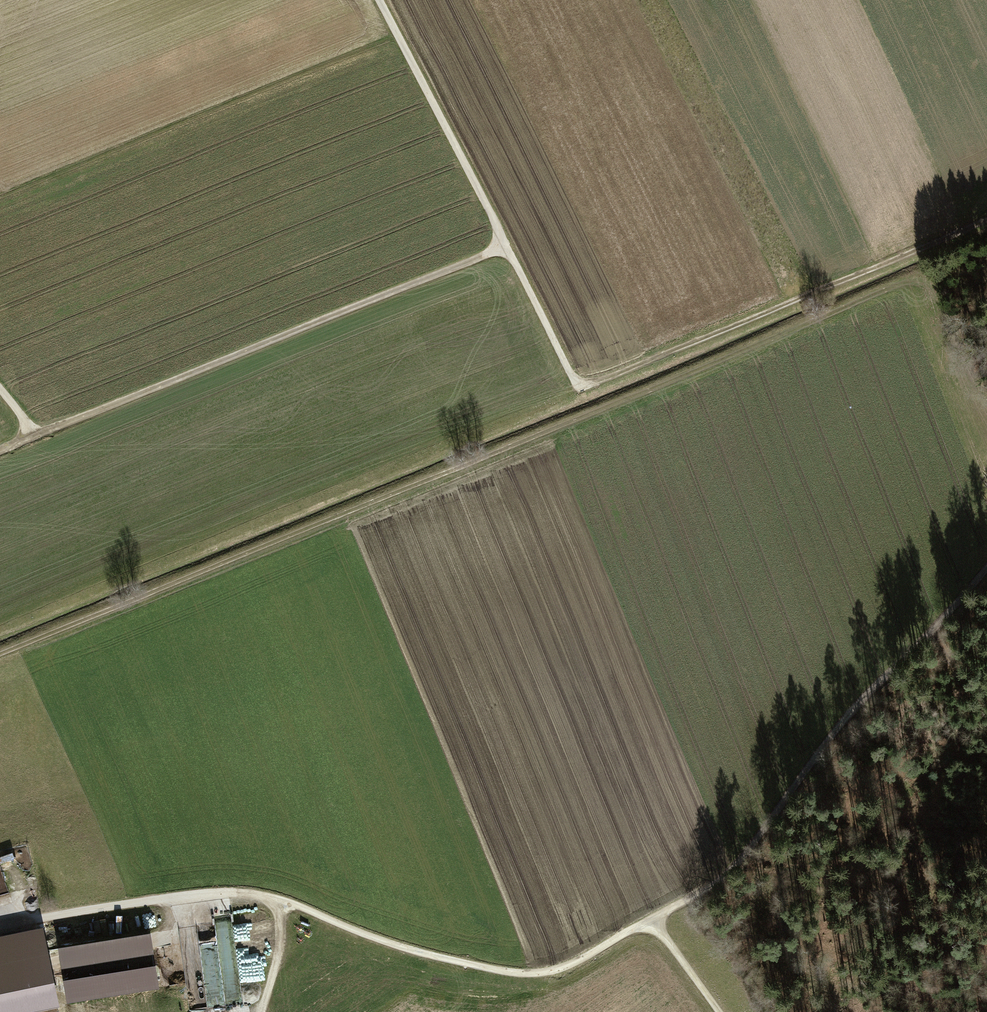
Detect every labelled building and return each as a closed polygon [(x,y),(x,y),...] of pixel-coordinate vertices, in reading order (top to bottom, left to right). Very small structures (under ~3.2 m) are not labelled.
[(238,935),(270,935),(271,920),(248,919),(248,924),(238,923),(238,935)] [(181,927),(191,1009),(243,1002),(241,989),(227,991),(222,954),(220,955),(216,923),(181,927)] [(148,930),(55,944),(59,965),(151,952),(148,930)] [(153,962),(61,977),(65,1001),(157,986),(153,962)]
